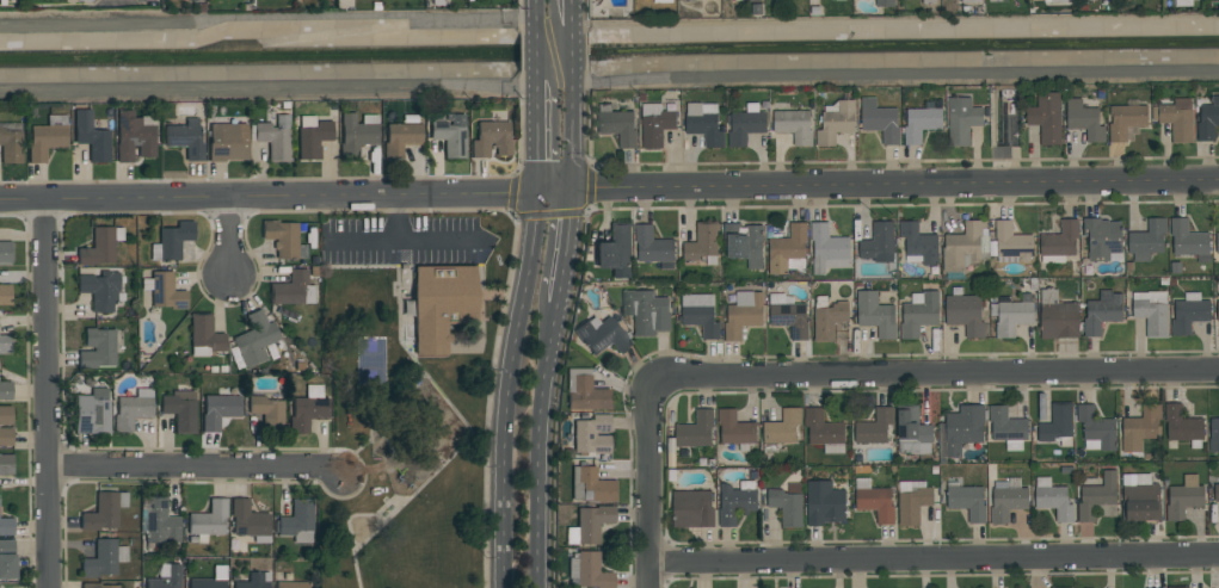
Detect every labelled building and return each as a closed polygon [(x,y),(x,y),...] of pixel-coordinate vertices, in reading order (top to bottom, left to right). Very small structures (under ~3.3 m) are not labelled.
[(1001,91),(993,91),(993,86),(1015,86),(1015,99),(1001,99),(1001,91)] [(1040,124),(1027,124),(1027,107),(1038,107),(1038,92),(1060,92),(1060,143),(1040,143),(1040,124)] [(1212,97),(1218,96),(1218,126),(1215,126),(1215,141),(1198,142),(1198,123),(1200,123),(1200,105),(1212,105),(1212,97)] [(882,131),(862,131),(862,98),(875,98),(875,109),(898,109),(897,128),(900,128),(900,146),(882,146),(882,131)] [(948,146),(948,98),(971,98),(971,109),(983,109),(983,126),(969,126),(969,146),(948,146)] [(1171,142),(1171,124),(1157,124),(1157,105),(1174,105),(1174,98),(1193,99),(1192,142),(1171,142)] [(1082,99),(1082,109),(1098,109),(1098,126),(1104,126),(1104,142),(1086,142),(1086,130),(1066,130),(1066,99),(1082,99)] [(855,100),(855,132),(835,132),(835,146),(815,146),(815,130),(821,130),(821,112),(838,112),(838,100),(855,100)] [(996,146),(996,104),(1016,104),(1016,146),(996,146)] [(1147,106),(1147,128),(1126,128),(1127,142),(1109,143),(1109,106),(1147,106)] [(88,163),(88,144),(75,144),(74,111),(91,110),(91,130),(110,130),(110,162),(88,163)] [(942,130),(921,130),(922,144),(904,144),(904,126),(906,126),(906,110),(942,110),(942,130)] [(116,163),(116,144),(117,144),(117,111),(133,111),(133,118),(140,118),(140,126),(154,126),(154,156),(138,156),(138,146),(133,146),(133,163),(116,163)] [(663,148),(642,148),(642,116),(660,116),(660,111),(676,111),(676,130),(661,130),(663,148)] [(809,111),(809,131),(812,130),(812,147),(793,147),(793,134),(772,134),(772,111),(809,111)] [(341,112),(355,112),(355,124),(377,123),(378,146),(352,146),(352,157),(339,159),(339,143),(341,143),(341,112)] [(635,149),(618,149),(618,135),(597,135),(597,112),(633,112),(633,131),(635,131),(635,149)] [(767,134),(746,134),(747,147),(728,148),(727,131),(732,131),(731,113),(765,112),(767,134)] [(718,113),(718,131),(725,131),(725,148),(706,148),(706,134),(687,134),(687,116),(702,116),(702,113),(718,113)] [(269,162),(269,142),(254,142),(254,123),(270,123),(270,128),(275,128),(275,114),(289,114),(290,162),(269,162)] [(464,114),(464,159),(443,159),(443,141),(430,141),(430,122),(445,122),(445,114),(464,114)] [(332,122),(333,142),(319,142),(320,159),(298,160),(298,129),(316,128),(316,122),(332,122)] [(472,159),(470,140),(476,140),(476,122),(510,122),(510,140),(511,140),(512,156),(495,156),(495,148),(492,148),(492,143),(491,143),(491,144),(490,144),(490,159),(472,159)] [(208,162),(208,143),(209,143),(209,124),(246,124),(246,160),(224,160),(224,162),(208,162)] [(383,159),(383,143),(386,143),(386,124),(421,124),(421,146),(398,146),(398,159),(383,159)] [(165,125),(199,125),(199,144),(203,144),(203,161),(186,161),(185,147),(165,147),(165,125)] [(29,162),(29,144),(30,144),(30,126),(66,126),(66,148),(45,148),(45,162),(29,162)] [(1,146),(0,146),(0,128),(2,128),(2,131),(21,131),(21,163),(1,163),(1,146)] [(1089,261),(1088,237),(1083,237),(1083,218),(1101,218),(1101,221),(1108,221),(1108,222),(1121,222),(1121,253),(1109,253),(1109,261),(1089,261)] [(1128,233),(1147,233),(1147,218),(1166,218),(1166,235),(1163,235),(1163,254),(1128,254),(1128,233)] [(1208,234),(1208,254),(1174,254),(1174,236),(1171,236),(1171,218),(1188,218),(1188,234),(1208,234)] [(1040,235),(1061,235),(1061,219),(1078,219),(1078,239),(1076,239),(1076,256),(1040,256),(1040,235)] [(944,235),(963,234),(963,221),(986,221),(986,229),(987,229),(987,236),(980,236),(980,261),(971,261),(971,254),(963,254),(963,272),(943,272),(942,248),(944,248),(944,235)] [(1012,221),(1012,236),(1033,235),(1033,264),(1030,265),(1027,264),(1022,261),(1020,256),(1018,256),(1018,262),(998,264),(997,239),(996,239),(996,221),(1012,221)] [(159,261),(159,229),(177,228),(177,222),(193,222),(193,241),(180,241),(180,260),(159,261)] [(893,222),(893,262),(874,262),(874,259),(860,259),(858,240),(873,240),(873,223),(893,222)] [(937,234),(938,266),(922,266),(922,255),(906,255),(906,237),(899,237),(899,222),(919,222),(919,235),(937,234)] [(297,223),(297,260),(275,260),(275,250),(272,250),(272,242),(275,242),(275,240),(261,240),(261,223),(297,223)] [(696,223),(718,223),(718,256),(703,256),(703,258),(698,258),(698,261),(683,261),(683,243),(696,243),(696,223)] [(763,225),(763,240),(761,240),(761,259),(727,259),(727,241),(722,241),(722,223),(741,223),(741,225),(763,225)] [(807,223),(807,242),(805,242),(805,259),(788,260),(788,274),(769,274),(769,239),(789,239),(789,223),(807,223)] [(849,237),(850,268),(825,268),(825,276),(813,276),(813,259),(814,259),(813,241),(811,241),(811,223),(829,223),(829,239),(849,237)] [(632,225),(632,279),(611,279),(611,268),(595,268),(595,242),(609,242),(609,225),(632,225)] [(673,261),(639,261),(638,242),(635,243),(635,225),(653,225),(653,240),(673,240),(673,261)] [(76,248),(92,248),(92,228),(113,227),(113,264),(96,264),(96,265),(76,265),(76,248)] [(12,262),(0,263),(0,242),(11,242),(12,262)] [(474,267),(475,323),(447,324),(447,334),(450,334),(450,342),(445,342),(447,354),(414,355),(414,267),(474,267)] [(307,270),(308,285),(303,285),(303,304),(270,305),(269,284),(289,283),(289,270),(307,270)] [(113,314),(91,314),(91,293),(76,293),(76,276),(93,276),(93,277),(101,277),(101,273),(118,273),(118,292),(117,292),(117,303),(113,303),(113,314)] [(172,273),(172,291),(187,290),(187,310),(171,310),(171,307),(152,307),(152,273),(172,273)] [(11,305),(0,305),(0,284),(11,284),(11,305)] [(634,315),(623,315),(623,291),(654,291),(654,298),(669,298),(669,315),(670,315),(670,332),(654,332),(654,336),(634,336),(634,315)] [(894,307),(894,324),(897,324),(897,340),(878,340),(878,327),(858,327),(857,291),(876,291),(876,307),(894,307)] [(1121,295),(1121,322),(1101,322),(1101,336),(1084,336),(1084,318),(1086,318),(1086,301),(1098,301),(1098,291),(1112,291),(1112,295),(1121,295)] [(762,292),(762,326),(741,326),(741,341),(725,341),(725,323),(727,323),(727,305),(753,305),(752,292),(762,292)] [(938,292),(938,324),(919,326),(919,339),(900,339),(900,323),(903,323),(903,303),(923,303),(923,292),(938,292)] [(981,295),(981,322),(984,322),(984,338),(966,338),(966,326),(946,326),(944,296),(981,295)] [(1166,304),(1166,336),(1146,336),(1146,317),(1133,317),(1133,299),(1150,299),(1150,304),(1166,304)] [(1172,336),(1171,320),(1175,320),(1175,301),(1209,301),(1209,321),(1190,321),(1190,336),(1172,336)] [(849,321),(835,322),(835,340),(813,340),(813,309),(832,309),(832,304),(837,304),(837,302),(848,302),(849,321)] [(1033,324),(1014,324),(1014,338),(996,338),(996,327),(998,327),(998,303),(1033,303),(1033,324)] [(770,326),(770,304),(806,304),(806,323),(808,323),(808,340),(790,340),(790,326),(770,326)] [(1041,339),(1040,304),(1078,304),(1078,338),(1055,338),(1055,339),(1041,339)] [(720,340),(702,340),(702,324),(682,324),(682,307),(714,307),(714,318),(715,318),(715,322),(720,322),(720,340)] [(242,316),(259,309),(266,324),(272,322),(281,340),(261,348),(266,358),(245,367),(232,338),(250,330),(242,316)] [(210,314),(210,334),(226,334),(226,352),(209,352),(209,347),(191,347),(191,314),(210,314)] [(634,345),(620,357),(610,343),(593,357),(573,332),(586,321),(593,329),(609,316),(621,332),(622,330),(634,345)] [(115,330),(115,366),(97,366),(97,369),(86,369),(85,367),(78,367),(78,351),(94,351),(93,347),(84,347),(84,329),(94,329),(94,330),(115,330)] [(11,354),(0,354),(0,335),(11,335),(11,354)] [(567,409),(567,392),(573,392),(573,376),(590,376),(590,389),(609,389),(609,409),(567,409)] [(12,400),(0,400),(0,382),(12,382),(12,400)] [(195,433),(174,433),(174,414),(161,414),(161,396),(172,396),(172,391),(195,391),(195,433)] [(109,434),(74,434),(74,395),(91,396),(91,400),(109,400),(109,434)] [(204,396),(240,396),(240,417),(220,417),(220,432),(202,432),(202,415),(204,415),(204,396)] [(152,419),(131,417),(131,432),(113,432),(113,415),(117,415),(117,397),(152,397),(152,419)] [(248,397),(264,397),(264,400),(282,400),(282,434),(265,434),(265,414),(248,414),(248,397)] [(291,433),(291,397),(328,397),(328,420),(308,420),(308,433),(291,433)] [(1073,403),(1073,439),(1054,439),(1054,442),(1039,442),(1039,423),(1051,423),(1051,403),(1073,403)] [(1084,440),(1084,421),(1077,421),(1077,404),(1095,404),(1095,419),(1116,419),(1116,451),(1100,451),(1100,440),(1084,440)] [(1166,440),(1166,422),(1165,422),(1165,404),(1181,404),(1181,417),(1203,417),(1203,440),(1166,440)] [(12,426),(0,426),(0,406),(12,406),(12,426)] [(898,439),(898,410),(910,410),(910,406),(917,406),(917,426),(931,426),(931,441),(916,441),(916,439),(898,439)] [(985,406),(985,423),(983,423),(983,444),(961,444),(961,458),(947,458),(946,414),(960,414),(960,406),(985,406)] [(1122,419),(1141,419),(1141,406),(1160,406),(1160,419),(1158,419),(1158,439),(1141,440),(1143,452),(1122,452),(1122,419)] [(855,442),(855,422),(875,422),(875,407),(893,407),(893,426),(888,426),(888,429),(887,429),(887,442),(855,442)] [(992,440),(992,421),(989,421),(989,407),(1008,407),(1008,419),(1028,419),(1028,440),(992,440)] [(801,408),(801,425),(795,425),(795,442),(764,442),(763,422),(782,422),(782,409),(801,408)] [(735,409),(735,423),(756,423),(756,444),(720,444),(720,426),(718,426),(718,409),(735,409)] [(844,444),(809,444),(808,427),(805,427),(805,409),(823,409),(823,423),(844,423),(844,444)] [(676,446),(676,426),(696,425),(696,410),(713,410),(713,427),(710,427),(712,446),(676,446)] [(574,453),(574,420),(592,420),(592,415),(610,415),(610,432),(595,432),(595,435),(610,435),(610,453),(574,453)] [(1209,419),(1218,419),(1218,452),(1209,452),(1209,419)] [(12,446),(0,446),(0,428),(12,428),(12,446)] [(12,475),(0,475),(0,454),(12,454),(12,475)] [(614,481),(614,501),(581,501),(581,483),(578,483),(578,466),(596,468),(596,481),(614,481)] [(1103,471),(1116,471),(1116,516),(1095,516),(1095,522),(1078,522),(1078,503),(1081,503),(1081,487),(1103,487),(1103,471)] [(807,481),(831,481),(831,490),(844,490),(845,521),(825,522),(825,526),(807,526),(807,481)] [(719,526),(719,508),(721,508),(721,484),(732,484),(732,490),(757,490),(757,512),(735,512),(735,527),(719,526)] [(1123,521),(1123,485),(1158,485),(1158,521),(1123,521)] [(985,524),(968,524),(968,509),(947,509),(947,487),(984,487),(984,506),(985,506),(985,524)] [(1035,508),(1034,487),(1067,487),(1067,506),(1073,506),(1073,522),(1055,522),(1055,508),(1035,508)] [(1203,487),(1205,507),(1184,507),(1184,520),(1165,521),(1165,506),(1169,506),(1169,487),(1203,487)] [(934,488),(934,506),(921,506),(919,525),(898,525),(898,493),(917,493),(917,488),(934,488)] [(891,489),(892,507),(893,507),(893,524),(878,525),(878,509),(856,509),(855,489),(891,489)] [(993,489),(1028,489),(1028,509),(1009,509),(1009,524),(990,524),(990,508),(993,508),(993,489)] [(802,527),(781,528),(781,508),(768,508),(768,490),(783,490),(783,494),(802,494),(802,527)] [(117,528),(98,528),(98,531),(80,531),(80,513),(96,513),(96,491),(117,493),(117,528)] [(715,527),(673,528),(672,491),(710,491),(712,509),(714,509),(715,527)] [(146,541),(147,499),(166,499),(166,516),(179,516),(179,543),(146,541)] [(189,513),(208,514),(208,499),(227,499),(227,518),(223,518),(223,536),(207,534),(205,544),(197,544),(197,534),(187,534),(189,513)] [(230,499),(248,499),(248,514),(269,514),(269,536),(233,536),(234,516),(230,516),(230,499)] [(278,536),(278,518),(291,518),(291,500),(312,500),(312,531),(293,531),(294,536),(278,536)] [(599,545),(577,545),(577,508),(597,508),(597,506),(615,506),(615,525),(599,525),(599,545)] [(13,536),(0,536),(0,518),(13,518),(13,536)] [(116,539),(116,575),(97,575),(97,577),(81,577),(81,559),(94,559),(94,539),(116,539)] [(16,580),(0,580),(0,540),(13,540),(13,555),(16,555),(16,580)] [(614,572),(614,587),(596,587),(577,587),(577,551),(599,551),(599,572),(614,572)] [(180,563),(180,587),(146,587),(146,580),(158,580),(158,576),(167,576),(167,563),(180,563)] [(270,582),(269,587),(234,587),(234,582),(248,582),(248,572),(263,572),(263,582),(270,582)] [(226,580),(226,587),(189,587),(189,578),(226,580)]
